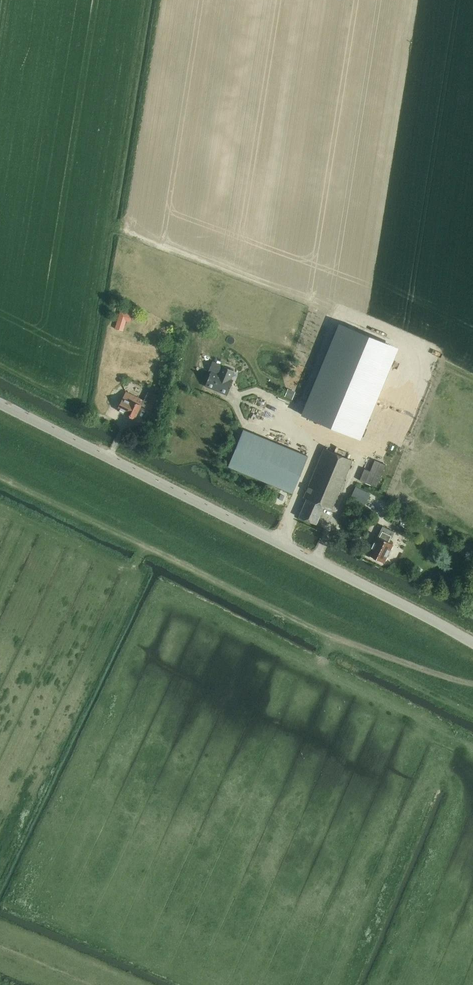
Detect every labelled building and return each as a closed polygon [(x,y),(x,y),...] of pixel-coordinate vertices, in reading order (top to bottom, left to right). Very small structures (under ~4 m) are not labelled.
[(121,310),(115,329),(123,331),(126,321),(131,322),(133,314),(121,310)] [(340,326),(303,415),(360,439),(397,350),(340,326)] [(234,374),(221,368),(218,376),(211,373),(204,390),(226,400),(233,383),(230,381),(234,374)] [(289,390),(285,397),(293,401),(296,393),(289,390)] [(135,418),(140,407),(144,400),(137,396),(126,391),(118,410),(135,418)] [(156,412),(163,397),(153,393),(146,408),(156,412)] [(308,456),(242,430),(228,467),(294,493),(308,456)] [(299,517),(316,524),(324,506),(332,509),(352,460),(324,448),(308,486),(306,485),(304,490),(306,491),(304,498),(307,499),(299,517)] [(374,460),(368,474),(378,478),(383,464),(374,460)] [(350,498),(365,505),(371,493),(356,486),(350,498)] [(384,562),(393,544),(389,542),(394,531),(383,526),(378,536),(377,536),(372,548),(370,547),(368,552),(369,553),(368,555),(384,562)] [(460,547),(470,552),(472,546),(463,541),(460,547)]
